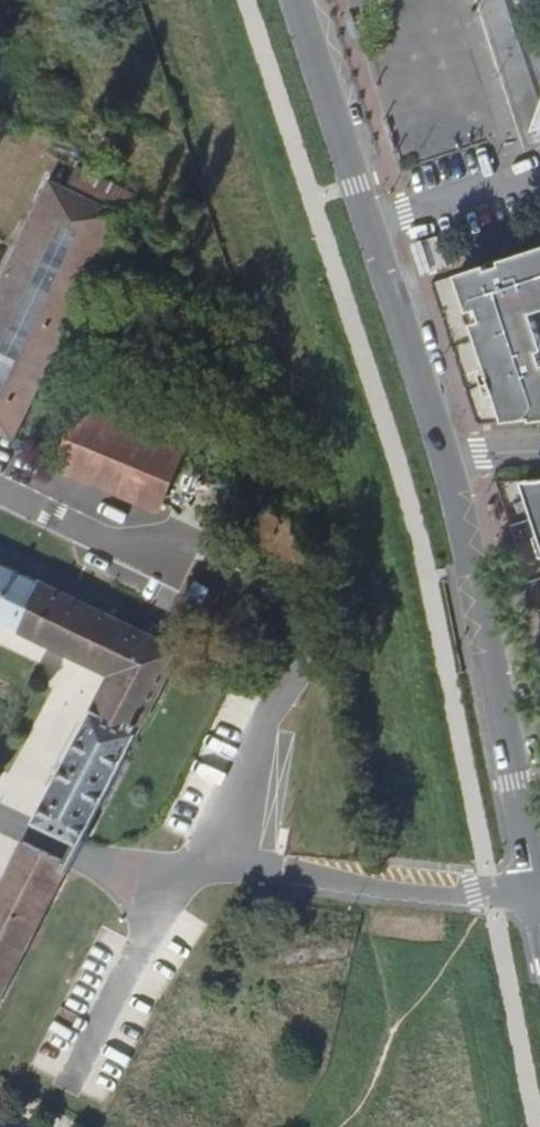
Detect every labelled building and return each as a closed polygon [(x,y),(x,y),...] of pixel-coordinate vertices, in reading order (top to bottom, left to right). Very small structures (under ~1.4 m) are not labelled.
[(531,132),(539,129),(539,107),(531,132)] [(0,281),(0,443),(10,448),(119,222),(47,186),(0,281)] [(418,246),(428,275),(448,268),(438,239),(418,246)] [(514,259),(517,270),(508,273),(505,265),(501,267),(487,271),(486,268),(457,278),(507,425),(529,421),(532,424),(539,423),(539,338),(533,316),(539,314),(539,250),(514,259)] [(500,263),(501,267),(505,265),(508,273),(517,270),(514,259),(500,263)] [(159,507),(187,443),(93,404),(98,391),(86,387),(53,464),(159,507)] [(525,481),(539,529),(539,481),(525,481)] [(0,564),(0,621),(109,676),(32,824),(77,846),(180,650),(0,564)] [(174,626),(189,633),(211,591),(196,583),(174,626)] [(68,867),(21,845),(0,885),(0,998),(68,867)]
